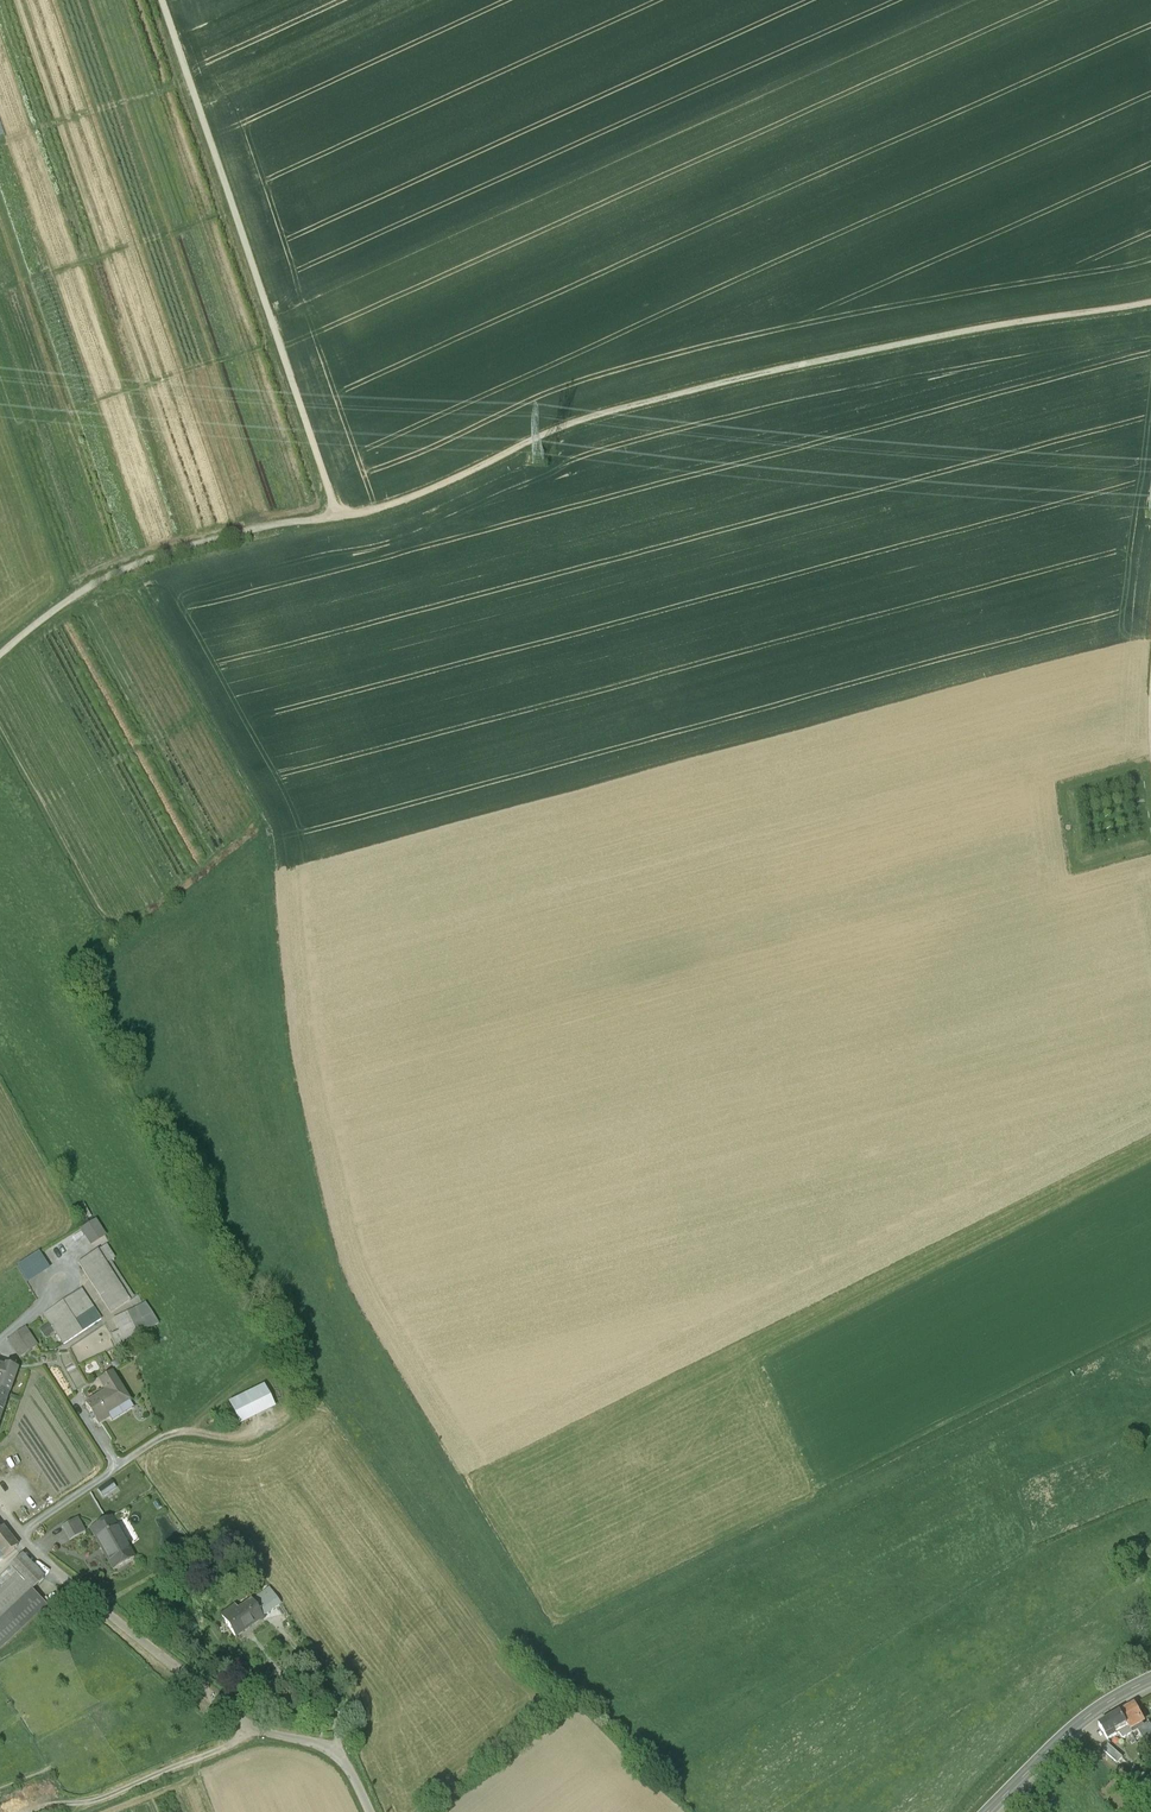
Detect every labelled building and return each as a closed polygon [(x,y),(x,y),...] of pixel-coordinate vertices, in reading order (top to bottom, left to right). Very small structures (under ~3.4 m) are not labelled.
[(82,1221),(90,1216),(79,1199),(71,1204),(82,1221)] [(81,1228),(92,1245),(104,1236),(94,1220),(81,1228)] [(106,1244),(97,1250),(106,1264),(111,1261),(115,1258),(106,1244)] [(27,1282),(50,1267),(39,1250),(16,1265),(27,1282)] [(97,1250),(77,1263),(110,1314),(130,1302),(106,1264),(97,1250)] [(106,1264),(130,1302),(135,1298),(111,1261),(106,1264)] [(81,1290),(44,1315),(64,1345),(101,1320),(81,1290)] [(146,1304),(113,1319),(118,1331),(109,1335),(115,1348),(124,1345),(123,1341),(158,1324),(146,1304)] [(25,1329),(8,1340),(20,1357),(36,1346),(25,1329)] [(8,1395),(16,1373),(12,1372),(13,1368),(5,1366),(4,1369),(0,1368),(0,1393),(8,1395)] [(111,1373),(98,1381),(106,1392),(85,1405),(97,1425),(108,1418),(106,1415),(128,1401),(111,1373)] [(263,1385),(226,1401),(236,1425),(274,1409),(263,1385)] [(122,1414),(133,1408),(129,1402),(119,1407),(122,1414)] [(110,1482),(98,1490),(103,1497),(115,1489),(110,1482)] [(111,1518),(90,1529),(113,1571),(134,1559),(124,1541),(125,1540),(120,1531),(118,1532),(111,1518)] [(77,1519),(62,1528),(69,1541),(85,1533),(77,1519)] [(0,1530),(0,1555),(3,1559),(17,1547),(2,1528),(0,1530)] [(7,1644),(46,1607),(31,1591),(43,1580),(21,1556),(9,1567),(10,1569),(0,1579),(0,1650),(7,1644)] [(269,1590),(251,1603),(262,1618),(280,1605),(269,1590)] [(234,1607),(220,1617),(234,1637),(262,1618),(251,1603),(250,1601),(237,1610),(234,1607)] [(1136,1706),(1120,1715),(1121,1718),(1132,1735),(1147,1727),(1136,1706)] [(1124,1741),(1132,1735),(1121,1718),(1100,1730),(1107,1742),(1120,1734),(1124,1741)] [(1123,1759),(1109,1746),(1104,1751),(1118,1764),(1123,1759)]
